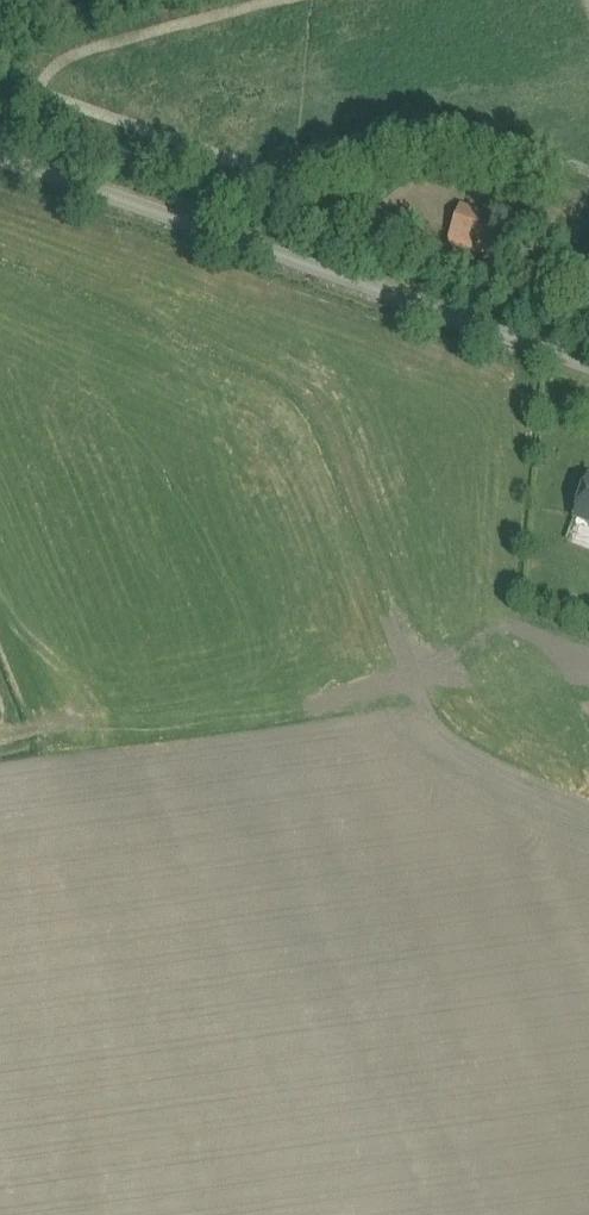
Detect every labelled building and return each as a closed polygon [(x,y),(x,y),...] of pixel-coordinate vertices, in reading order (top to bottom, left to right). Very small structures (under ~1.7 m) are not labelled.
[(457,219),(449,241),(495,257),(502,234),(457,219)] [(576,517),(588,521),(588,479),(576,517)]
